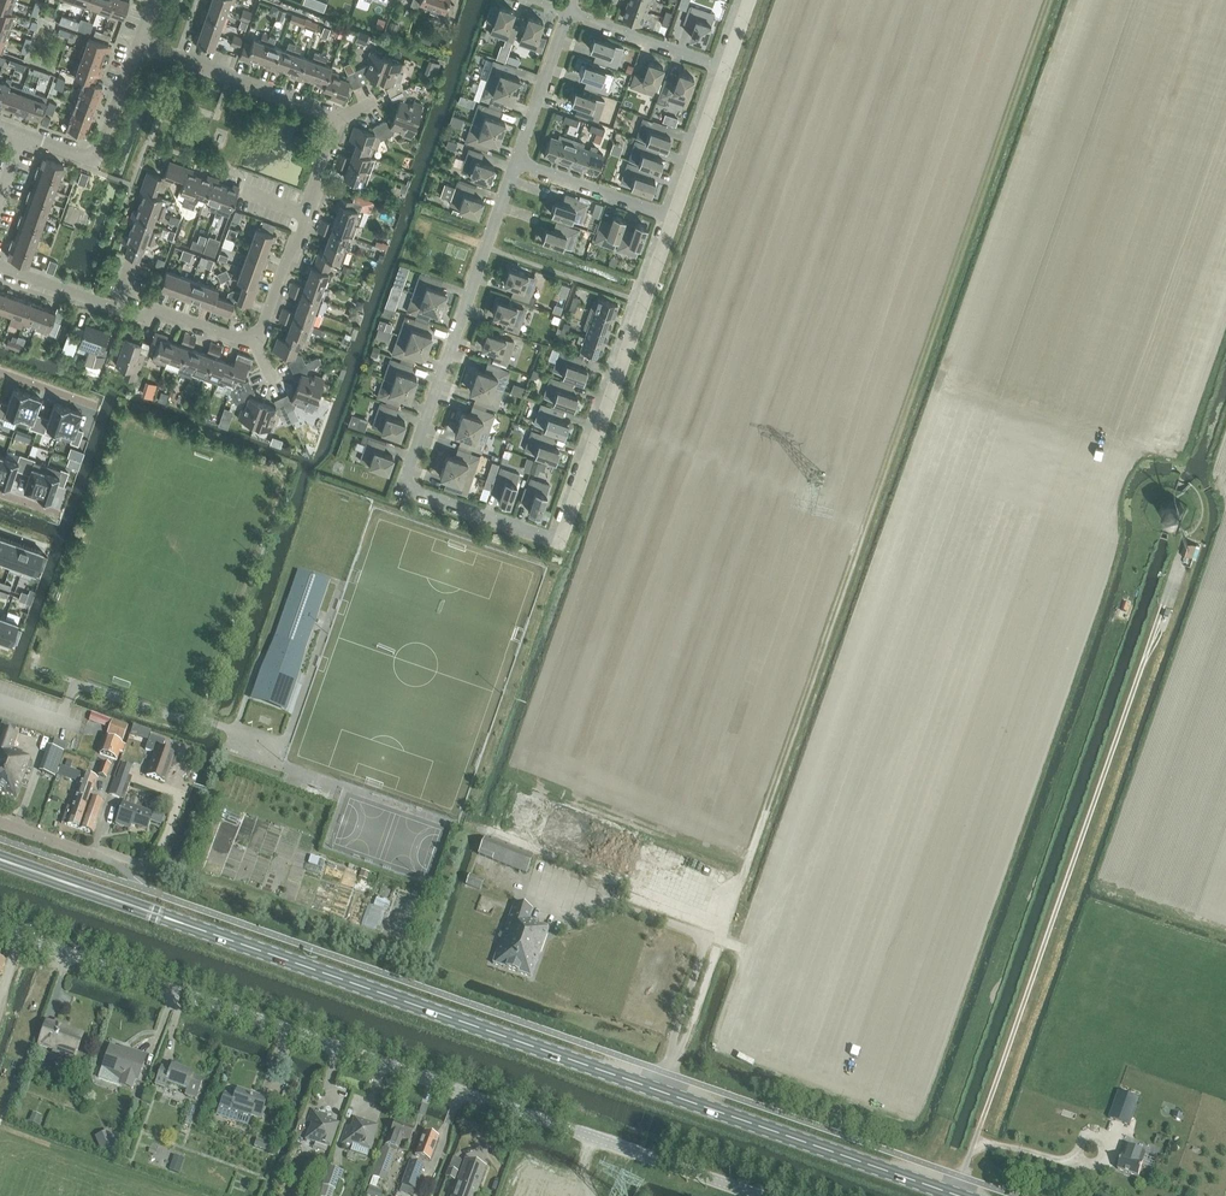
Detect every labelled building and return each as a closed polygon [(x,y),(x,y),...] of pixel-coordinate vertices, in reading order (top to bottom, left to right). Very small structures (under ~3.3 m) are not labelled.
[(11,13),(15,0),(14,0),(0,0),(0,9),(11,13)] [(73,4),(85,8),(87,4),(88,0),(75,0),(73,4)] [(87,4),(99,9),(102,0),(88,0),(87,4)] [(111,13),(116,0),(102,0),(99,9),(97,13),(110,17),(111,13)] [(111,13),(124,17),(130,0),(116,0),(111,13)] [(211,3),(228,9),(230,3),(235,5),(237,0),(212,0),(211,3)] [(317,9),(322,11),(324,12),(328,3),(321,0),(317,9)] [(418,8),(420,3),(432,7),(435,0),(413,0),(411,6),(418,8)] [(450,19),(455,5),(448,3),(449,0),(435,0),(432,7),(430,13),(450,19)] [(634,7),(647,12),(648,11),(652,0),(630,0),(628,5),(634,7)] [(211,3),(209,11),(205,9),(203,15),(227,24),(229,18),(226,16),(228,9),(211,3)] [(624,18),(643,25),(645,18),(649,19),(651,12),(648,11),(647,12),(634,7),(628,5),(624,18)] [(491,6),(486,21),(494,24),(490,34),(506,39),(504,46),(501,45),(496,59),(505,62),(513,42),(518,28),(510,25),(515,11),(500,6),(499,8),(491,6)] [(692,38),(706,43),(716,15),(690,6),(684,24),(695,27),(692,38)] [(34,7),(32,15),(37,17),(40,9),(34,7)] [(12,27),(17,15),(11,13),(0,9),(0,23),(12,27)] [(244,10),(242,14),(251,18),(253,12),(244,10)] [(667,11),(664,18),(671,20),(673,13),(667,11)] [(45,18),(53,21),(55,16),(47,13),(45,18)] [(242,14),(240,20),(249,23),(251,18),(242,14)] [(290,22),(303,27),(305,19),(292,14),(290,22)] [(59,23),(65,25),(68,17),(62,15),(59,23)] [(227,24),(203,15),(201,21),(204,22),(202,29),(219,35),(221,29),(225,30),(227,24)] [(519,44),(542,52),(546,38),(538,35),(543,21),(529,16),(519,44)] [(78,29),(80,24),(81,22),(68,17),(65,25),(78,30),(78,29)] [(377,25),(376,30),(382,32),(386,20),(379,18),(376,25),(377,25)] [(664,18),(662,25),(668,27),(671,20),(664,18)] [(303,27),(315,32),(318,24),(305,19),(303,27)] [(30,28),(36,30),(38,23),(33,21),(30,28)] [(8,39),(12,27),(0,23),(0,37),(8,39)] [(194,42),(214,49),(219,35),(202,29),(199,36),(196,35),(194,42)] [(261,61),(270,35),(264,33),(261,41),(254,38),(252,45),(246,43),(240,58),(253,63),(254,59),(261,61)] [(267,68),(273,70),(280,48),(274,46),(277,38),(270,35),(261,61),(268,64),(267,68)] [(593,62),(607,67),(608,64),(617,67),(624,48),(593,37),(590,48),(597,51),(593,62)] [(26,38),(24,45),(29,47),(32,40),(26,38)] [(82,50),(109,60),(110,57),(104,55),(107,49),(110,50),(112,47),(89,38),(86,45),(84,44),(82,50)] [(233,40),(231,45),(239,48),(241,43),(233,40)] [(287,70),(296,44),(290,42),(287,50),(280,48),(273,70),(279,72),(280,68),(287,70)] [(306,57),(300,55),(303,47),(296,44),(287,70),(294,73),(292,77),(298,79),(306,57)] [(24,45),(21,53),(27,55),(29,47),(24,45)] [(80,63),(103,71),(104,68),(100,67),(102,61),(108,63),(109,60),(82,50),(79,56),(82,57),(80,63)] [(313,80),(322,54),(316,51),(313,59),(306,57),(298,79),(304,81),(306,77),(313,80)] [(355,72),(362,85),(368,82),(366,77),(366,75),(379,80),(387,58),(370,52),(367,61),(371,63),(370,65),(369,65),(367,70),(362,68),(355,72)] [(318,86),(324,88),(330,71),(331,71),(333,66),(326,64),(329,56),(322,54),(313,80),(320,82),(318,86)] [(387,89),(390,95),(404,89),(401,82),(396,80),(398,75),(397,75),(398,73),(401,74),(405,64),(387,58),(379,80),(393,85),(393,86),(387,89)] [(486,59),(480,78),(487,80),(516,90),(520,80),(513,77),(517,66),(504,62),(503,64),(494,61),(486,59)] [(631,87),(653,95),(663,67),(649,62),(644,76),(636,73),(631,87)] [(72,75),(85,80),(103,86),(103,85),(104,83),(96,80),(98,73),(102,75),(103,71),(80,63),(77,69),(75,68),(72,75)] [(584,88),(598,93),(599,90),(608,93),(615,74),(584,64),(580,75),(588,77),(584,88)] [(38,85),(43,86),(46,78),(49,79),(51,74),(43,71),(41,76),(38,85)] [(330,98),(343,103),(351,82),(352,83),(355,88),(362,85),(355,72),(348,75),(347,80),(341,78),(339,78),(340,74),(331,71),(330,71),(324,88),(333,91),(330,98)] [(666,99),(684,105),(694,78),(679,73),(676,83),(665,79),(656,102),(664,105),(666,99)] [(3,106),(11,84),(12,80),(8,78),(6,83),(0,81),(0,105),(3,106)] [(85,80),(81,91),(102,99),(104,93),(101,92),(103,86),(85,80)] [(487,80),(481,99),(490,102),(489,105),(502,109),(506,99),(513,101),(516,90),(487,80)] [(57,83),(55,88),(62,91),(64,85),(57,83)] [(11,84),(3,106),(15,110),(23,89),(11,84)] [(27,114),(35,93),(37,88),(25,84),(23,89),(15,110),(27,114)] [(396,114),(418,121),(424,104),(414,101),(413,105),(411,104),(411,103),(406,101),(407,96),(404,89),(390,95),(393,102),(399,100),(401,100),(396,114)] [(77,104),(94,110),(96,104),(100,105),(102,99),(81,91),(79,99),(75,97),(73,102),(77,104)] [(575,115),(588,120),(589,117),(598,120),(605,101),(575,91),(571,102),(578,104),(575,115)] [(35,93),(27,114),(40,119),(48,98),(35,93)] [(475,100),(461,95),(458,102),(473,107),(475,100)] [(72,116),(93,123),(95,118),(92,117),(94,110),(77,104),(72,116)] [(479,104),(472,123),(501,133),(505,122),(499,120),(502,109),(489,105),(488,107),(479,104)] [(402,135),(411,139),(418,121),(396,114),(391,127),(389,127),(387,121),(380,125),(386,138),(393,135),(395,130),(401,132),(401,131),(403,132),(402,135)] [(563,122),(571,124),(573,118),(565,115),(563,122)] [(68,129),(85,135),(88,128),(91,129),(93,123),(72,116),(68,129)] [(571,124),(577,126),(579,120),(573,118),(571,124)] [(637,138),(667,149),(671,138),(663,135),(666,126),(653,121),(653,122),(644,119),(637,138)] [(472,123),(465,143),(474,146),(474,147),(487,152),(491,141),(498,144),(501,133),(472,123)] [(589,131),(596,133),(599,127),(591,124),(589,131)] [(376,133),(376,135),(355,127),(350,140),(357,143),(354,151),(371,157),(375,148),(377,149),(380,141),(386,138),(380,125),(373,128),(376,133)] [(596,133),(603,135),(605,129),(599,127),(596,133)] [(544,155),(558,160),(566,137),(559,135),(558,139),(551,136),(544,155)] [(566,137),(558,160),(571,165),(578,146),(577,146),(577,145),(570,143),(571,139),(566,137)] [(629,160),(659,171),(663,160),(655,157),(659,148),(645,143),(645,144),(636,141),(629,160)] [(571,165),(584,169),(591,150),(590,150),(583,147),(585,144),(578,142),(577,145),(577,146),(578,146),(571,165)] [(584,169),(597,174),(604,155),(596,152),(597,148),(591,146),(590,150),(591,150),(584,169)] [(481,161),(483,154),(469,149),(461,172),(489,182),(495,165),(481,161)] [(338,160),(369,171),(374,158),(371,157),(354,151),(351,158),(340,154),(338,160)] [(37,170),(63,180),(65,174),(63,173),(65,166),(44,159),(41,165),(44,166),(43,169),(38,167),(37,170)] [(344,177),(365,185),(369,171),(338,160),(336,166),(347,170),(344,177)] [(164,178),(168,187),(170,186),(173,179),(182,183),(183,182),(188,168),(170,162),(164,178)] [(648,179),(651,170),(638,165),(637,166),(628,163),(621,182),(651,193),(655,182),(648,179)] [(193,174),(194,170),(188,168),(183,182),(182,183),(180,190),(187,193),(193,195),(199,176),(193,174)] [(37,184),(56,191),(58,185),(61,186),(63,180),(37,170),(35,174),(40,176),(37,184)] [(155,195),(156,195),(160,186),(166,188),(168,187),(164,178),(148,172),(141,190),(155,195)] [(193,195),(200,197),(206,199),(213,177),(208,175),(207,179),(199,176),(193,195)] [(209,210),(216,212),(218,204),(225,186),(218,183),(220,179),(213,177),(206,199),(212,202),(209,210)] [(445,184),(441,197),(451,200),(450,205),(478,214),(483,200),(473,196),(477,185),(459,179),(456,187),(445,184)] [(28,195),(54,204),(56,198),(54,197),(56,191),(37,184),(34,193),(29,192),(28,195)] [(225,186),(218,204),(216,212),(222,215),(225,207),(232,209),(240,187),(234,185),(232,188),(225,186)] [(401,185),(399,192),(406,194),(408,187),(401,185)] [(158,211),(160,205),(163,198),(156,195),(155,195),(141,190),(139,196),(143,198),(140,204),(158,211)] [(182,206),(188,208),(190,202),(193,195),(187,193),(184,201),(182,206)] [(579,201),(580,198),(566,193),(562,204),(555,201),(551,213),(581,223),(588,204),(579,201)] [(29,209),(47,216),(49,210),(52,211),(54,204),(28,195),(27,199),(32,200),(29,209)] [(188,208),(194,210),(196,205),(197,205),(200,197),(193,195),(190,202),(188,208)] [(353,208),(355,201),(340,196),(335,209),(339,210),(337,217),(358,225),(363,212),(353,208)] [(134,210),(132,216),(153,224),(156,218),(164,221),(167,214),(166,214),(158,211),(140,204),(138,212),(134,210)] [(158,211),(166,214),(168,209),(169,207),(160,205),(158,211)] [(596,205),(593,213),(599,215),(602,207),(596,205)] [(19,220),(45,229),(47,223),(45,222),(47,216),(29,209),(25,218),(21,216),(19,220)] [(595,242),(614,249),(625,219),(614,215),(611,222),(600,218),(596,232),(598,233),(595,242)] [(132,216),(130,222),(133,223),(131,230),(149,237),(157,240),(160,233),(151,230),(153,224),(132,216)] [(171,216),(169,222),(178,226),(180,219),(171,216)] [(322,220),(320,226),(352,237),(354,237),(358,225),(337,217),(334,224),(322,220)] [(20,234),(39,240),(41,234),(43,235),(45,229),(19,220),(18,223),(23,225),(20,234)] [(542,239),(572,249),(579,228),(557,220),(553,230),(546,228),(542,239)] [(270,234),(273,225),(262,221),(259,230),(252,228),(249,234),(253,236),(251,242),(269,248),(271,241),(275,243),(277,236),(270,234)] [(617,250),(636,256),(647,226),(636,222),(633,230),(624,227),(619,240),(620,240),(617,250)] [(352,237),(320,226),(318,232),(330,236),(327,243),(348,250),(352,237)] [(230,228),(228,233),(236,236),(238,231),(230,228)] [(125,236),(122,242),(129,245),(125,256),(140,261),(146,243),(155,247),(157,240),(149,237),(131,230),(128,237),(125,236)] [(167,238),(173,241),(176,232),(170,230),(167,238)] [(228,233),(226,238),(235,241),(236,236),(228,233)] [(11,244),(37,254),(39,247),(36,246),(39,240),(20,234),(17,242),(12,241),(11,244)] [(195,250),(202,252),(205,244),(198,241),(195,250)] [(204,252),(204,253),(215,257),(219,245),(208,241),(204,252)] [(251,242),(247,254),(268,262),(270,256),(266,255),(269,248),(251,242)] [(316,261),(332,267),(334,261),(343,264),(348,250),(327,243),(325,250),(321,249),(316,261)] [(8,258),(30,265),(32,259),(34,260),(37,254),(11,244),(9,248),(14,249),(13,252),(11,251),(8,258)] [(181,258),(186,260),(189,251),(184,250),(181,258)] [(218,259),(227,262),(229,257),(220,253),(218,259)] [(247,254),(242,267),(259,274),(262,267),(266,268),(268,262),(247,254)] [(157,267),(163,269),(166,261),(160,259),(157,267)] [(209,259),(206,267),(211,269),(215,260),(209,259)] [(307,280),(328,287),(332,274),(330,273),(332,267),(316,261),(314,268),(308,266),(306,272),(310,273),(307,280)] [(237,281),(243,283),(258,288),(260,282),(257,280),(259,274),(242,267),(237,281)] [(514,286),(510,298),(534,306),(537,298),(531,296),(537,278),(509,268),(504,283),(514,286)] [(160,291),(166,293),(167,290),(174,292),(180,275),(167,270),(160,291)] [(227,270),(222,272),(226,281),(231,278),(227,270)] [(226,281),(222,272),(218,274),(221,283),(226,281)] [(440,290),(444,279),(430,274),(429,277),(420,274),(414,293),(443,303),(447,292),(440,290)] [(180,298),(186,301),(193,280),(180,275),(174,292),(181,295),(180,298)] [(396,276),(393,285),(402,288),(405,279),(396,276)] [(186,301),(191,303),(193,299),(200,302),(206,284),(193,280),(186,301)] [(291,289),(323,300),(328,287),(307,280),(305,287),(293,283),(291,289)] [(235,300),(252,306),(258,288),(243,283),(240,293),(234,290),(231,291),(235,300)] [(205,308),(212,310),(217,295),(219,289),(206,284),(200,302),(207,304),(205,308)] [(402,289),(392,285),(385,306),(394,309),(402,289)] [(0,311),(1,311),(13,315),(19,298),(12,296),(13,291),(9,289),(7,294),(6,294),(0,311)] [(298,306),(318,313),(323,300),(291,289),(289,295),(300,299),(298,306)] [(212,310),(229,316),(235,300),(231,291),(229,293),(227,299),(217,295),(212,310)] [(415,317),(429,322),(433,311),(439,314),(443,303),(414,293),(407,311),(416,314),(415,317)] [(574,296),(571,303),(577,305),(580,298),(574,296)] [(9,325),(21,329),(23,324),(25,320),(31,303),(19,298),(13,315),(9,325)] [(591,310),(613,318),(618,304),(599,298),(598,300),(594,299),(591,310)] [(504,328),(518,332),(526,310),(498,300),(493,315),(507,319),(504,328)] [(24,324),(35,328),(43,307),(31,303),(25,320),(24,324)] [(571,303),(569,310),(575,312),(577,305),(571,303)] [(282,314),(314,326),(318,313),(298,306),(295,313),(284,309),(282,314)] [(43,307),(35,328),(36,329),(49,334),(49,333),(56,336),(61,323),(53,320),(56,312),(43,307)] [(591,310),(586,323),(609,331),(613,318),(591,310)] [(348,318),(355,321),(357,314),(350,312),(348,318)] [(289,332),(306,338),(310,340),(312,332),(321,335),(323,330),(314,327),(314,326),(282,314),(280,320),(291,325),(289,332)] [(432,335),(425,333),(429,322),(415,317),(415,319),(406,316),(399,336),(428,346),(432,335)] [(564,322),(562,329),(568,331),(571,324),(564,322)] [(586,323),(584,329),(587,330),(585,337),(604,343),(609,331),(586,323)] [(80,344),(91,348),(86,362),(98,366),(102,367),(105,357),(101,355),(109,333),(98,329),(98,331),(86,327),(80,344)] [(562,329),(560,336),(566,338),(568,331),(562,329)] [(154,355),(153,360),(166,365),(168,360),(174,342),(167,340),(168,336),(157,332),(151,347),(157,349),(154,355)] [(289,362),(292,369),(306,362),(302,355),(297,354),(299,348),(298,348),(299,346),(303,347),(306,338),(289,332),(285,340),(278,338),(274,351),(295,358),(294,360),(289,362)] [(496,351),(493,359),(507,364),(515,341),(487,332),(482,346),(496,351)] [(168,360),(181,365),(191,336),(185,334),(181,345),(174,342),(168,360)] [(585,337),(579,335),(577,341),(583,343),(580,350),(600,357),(604,343),(585,337)] [(6,346),(14,349),(18,338),(13,336),(12,340),(9,339),(6,346)] [(191,377),(192,374),(200,352),(193,349),(197,338),(191,336),(181,365),(178,372),(191,377)] [(400,360),(414,365),(418,354),(424,356),(428,346),(399,336),(392,354),(401,357),(400,360)] [(14,349),(19,351),(23,340),(18,338),(14,349)] [(124,378),(136,382),(146,355),(139,353),(142,345),(126,340),(117,366),(127,370),(124,378)] [(207,354),(200,352),(192,374),(205,379),(217,345),(211,343),(207,354)] [(205,379),(218,384),(226,361),(219,359),(223,347),(217,345),(205,379)] [(580,367),(583,357),(570,352),(569,354),(560,351),(553,371),(583,381),(587,370),(580,367)] [(244,383),(242,383),(245,374),(247,375),(253,359),(238,353),(234,364),(226,361),(218,384),(223,386),(228,384),(235,387),(237,391),(233,393),(235,396),(239,394),(252,387),(249,381),(244,383)] [(384,378),(413,388),(417,378),(410,375),(414,365),(400,360),(400,362),(391,359),(384,378)] [(474,380),(503,391),(510,371),(500,368),(501,366),(488,361),(484,372),(478,370),(474,380)] [(297,388),(319,395),(325,378),(315,374),(314,377),(307,375),(309,369),(306,362),(292,369),(295,376),(300,373),(302,374),(297,388)] [(534,368),(531,376),(534,377),(541,374),(542,371),(534,368)] [(386,403),(399,407),(403,397),(409,399),(413,388),(384,378),(377,397),(387,400),(386,403)] [(570,394),(574,383),(561,379),(560,381),(551,378),(544,397),(574,408),(578,397),(570,394)] [(473,404),(486,409),(487,406),(496,409),(503,391),(474,380),(470,391),(477,393),(473,404)] [(239,394),(242,401),(247,403),(245,408),(246,409),(245,410),(242,409),(238,419),(255,425),(263,403),(250,398),(250,397),(256,394),(252,387),(239,394)] [(28,393),(14,388),(8,405),(1,402),(0,405),(0,417),(3,418),(17,423),(20,417),(19,416),(27,393),(28,394),(28,393)] [(303,409),(307,410),(313,412),(319,395),(297,388),(292,401),(291,400),(288,395),(281,398),(288,412),(295,408),(296,403),(304,406),(303,409)] [(35,414),(41,398),(28,394),(27,393),(19,416),(20,417),(32,421),(30,427),(37,430),(42,417),(35,414)] [(160,395),(158,402),(166,404),(168,398),(160,395)] [(277,406),(277,408),(263,403),(255,425),(272,431),(276,422),(272,420),(273,418),(274,419),(276,413),(281,415),(288,412),(281,398),(275,401),(277,406)] [(405,422),(395,418),(399,407),(386,403),(381,401),(372,427),(400,437),(405,422)] [(69,408),(69,407),(54,402),(49,419),(42,417),(37,430),(44,433),(46,427),(60,431),(68,408),(69,408)] [(495,414),(486,411),(486,409),(473,404),(470,415),(463,412),(459,423),(488,433),(495,414)] [(565,410),(551,405),(550,408),(541,404),(535,424),(565,434),(569,423),(561,421),(565,410)] [(76,429),(82,413),(69,408),(68,408),(60,431),(73,436),(71,442),(78,445),(83,431),(76,429)] [(352,416),(349,425),(364,430),(368,422),(352,416)] [(458,447),(472,451),(472,449),(482,452),(488,433),(459,423),(455,434),(462,436),(458,447)] [(556,436),(542,432),(541,434),(532,431),(525,450),(555,461),(559,450),(552,447),(556,436)] [(366,444),(360,461),(388,471),(393,456),(383,453),(387,442),(364,433),(361,442),(366,444)] [(471,454),(472,451),(458,447),(455,457),(448,455),(444,466),(473,476),(480,457),(471,454)] [(0,470),(0,482),(10,486),(16,469),(22,471),(27,458),(20,455),(18,461),(5,456),(0,470)] [(29,474),(24,490),(36,494),(36,495),(37,495),(48,465),(47,465),(47,466),(34,461),(34,460),(27,458),(22,471),(29,474)] [(48,465),(37,495),(51,500),(57,483),(63,486),(68,472),(61,470),(48,465)] [(458,491),(467,495),(473,476),(444,466),(440,476),(447,479),(443,489),(457,494),(458,491)] [(491,490),(501,494),(498,501),(510,505),(520,475),(501,468),(498,477),(495,477),(491,490)] [(529,511),(540,515),(550,485),(531,479),(528,488),(525,487),(520,500),(531,504),(529,511)] [(1163,519),(1172,522),(1180,519),(1183,509),(1180,502),(1171,499),(1162,503),(1160,512),(1163,519)] [(7,539),(0,559),(0,560),(11,564),(19,543),(7,539)] [(1182,554),(1193,557),(1197,546),(1186,542),(1182,554)] [(30,547),(19,543),(11,564),(9,570),(21,574),(23,569),(23,568),(30,547)] [(43,551),(30,547),(23,568),(23,569),(35,573),(43,551)] [(301,649),(305,651),(320,610),(329,582),(312,576),(298,571),(288,598),(274,639),(274,640),(264,670),(261,669),(253,694),(283,704),(291,680),(291,681),(291,680),(290,679),(294,671),(296,671),(300,660),(298,659),(301,649)] [(5,617),(0,633),(0,640),(10,643),(18,622),(5,617)] [(95,723),(98,716),(91,713),(89,721),(95,723)] [(128,727),(111,721),(106,735),(122,741),(128,727)] [(2,729),(1,729),(0,731),(0,791),(17,797),(31,758),(23,755),(24,752),(14,749),(18,734),(2,729)] [(155,753),(147,776),(165,782),(171,765),(173,766),(176,765),(177,761),(176,757),(174,757),(175,755),(162,750),(165,741),(151,736),(146,750),(155,753)] [(100,754),(117,760),(120,752),(123,754),(126,745),(106,738),(100,754)] [(67,744),(54,740),(52,748),(63,752),(65,752),(67,744)] [(55,777),(63,752),(52,748),(48,746),(39,771),(55,777)] [(98,775),(106,778),(111,766),(103,763),(98,775)] [(128,776),(132,767),(123,764),(117,779),(130,784),(133,777),(128,776)] [(92,799),(99,780),(84,774),(72,809),(68,807),(62,823),(80,829),(91,799),(92,799)] [(61,790),(67,793),(72,780),(65,778),(61,790)] [(130,784),(117,779),(117,780),(115,779),(109,795),(124,800),(130,784)] [(80,829),(93,834),(104,804),(92,799),(91,799),(80,829)] [(130,829),(132,824),(148,830),(154,813),(123,803),(116,824),(130,829)] [(478,855),(526,873),(533,857),(485,838),(478,855)] [(467,885),(480,890),(484,881),(470,876),(467,885)] [(636,889),(634,896),(651,900),(653,893),(636,889)] [(539,924),(540,921),(530,917),(533,910),(514,903),(493,964),(531,977),(549,928),(539,924)] [(68,1030),(69,1026),(56,1021),(54,1025),(47,1022),(38,1046),(54,1052),(56,1046),(77,1053),(83,1035),(68,1030)] [(99,1079),(133,1091),(136,1083),(137,1083),(146,1057),(132,1052),(131,1054),(111,1047),(99,1079)] [(186,1096),(196,1099),(203,1081),(193,1077),(194,1074),(172,1067),(170,1071),(162,1068),(155,1086),(165,1090),(167,1085),(187,1092),(186,1096)] [(352,1089),(353,1082),(343,1080),(341,1087),(352,1089)] [(220,1109),(250,1120),(252,1116),(260,1119),(267,1099),(238,1089),(235,1097),(225,1094),(220,1109)] [(1139,1099),(1118,1091),(1109,1118),(1129,1125),(1139,1099)] [(185,1122),(190,1124),(197,1107),(191,1105),(185,1122)] [(315,1143),(316,1140),(329,1145),(335,1130),(332,1123),(325,1121),(327,1115),(312,1109),(308,1121),(314,1123),(311,1131),(309,1130),(306,1139),(315,1143)] [(350,1151),(351,1148),(360,1151),(359,1154),(368,1157),(371,1148),(369,1147),(375,1128),(356,1121),(349,1140),(343,1138),(340,1147),(350,1151)] [(386,1144),(384,1148),(394,1152),(394,1151),(396,1152),(397,1149),(398,1149),(402,1138),(410,1141),(414,1130),(395,1122),(387,1144),(386,1144)] [(415,1156),(430,1162),(439,1139),(424,1133),(415,1156)] [(261,1134),(259,1141),(271,1144),(272,1137),(261,1134)] [(120,1158),(126,1160),(134,1137),(129,1135),(120,1158)] [(1117,1169),(1138,1176),(1143,1162),(1142,1162),(1145,1153),(1126,1146),(1123,1155),(1122,1155),(1117,1169)] [(382,1148),(372,1176),(384,1181),(394,1152),(384,1148),(382,1148)] [(174,1156),(169,1170),(179,1173),(184,1159),(174,1156)] [(486,1167),(465,1160),(452,1195),(476,1195),(486,1167)] [(401,1185),(415,1190),(423,1167),(409,1162),(401,1185)] [(503,1180),(506,1167),(500,1165),(497,1179),(503,1180)] [(337,1179),(341,1180),(343,1172),(330,1168),(324,1187),(322,1187),(319,1195),(332,1195),(337,1179)] [(446,1177),(455,1180),(457,1172),(449,1169),(446,1177)]
